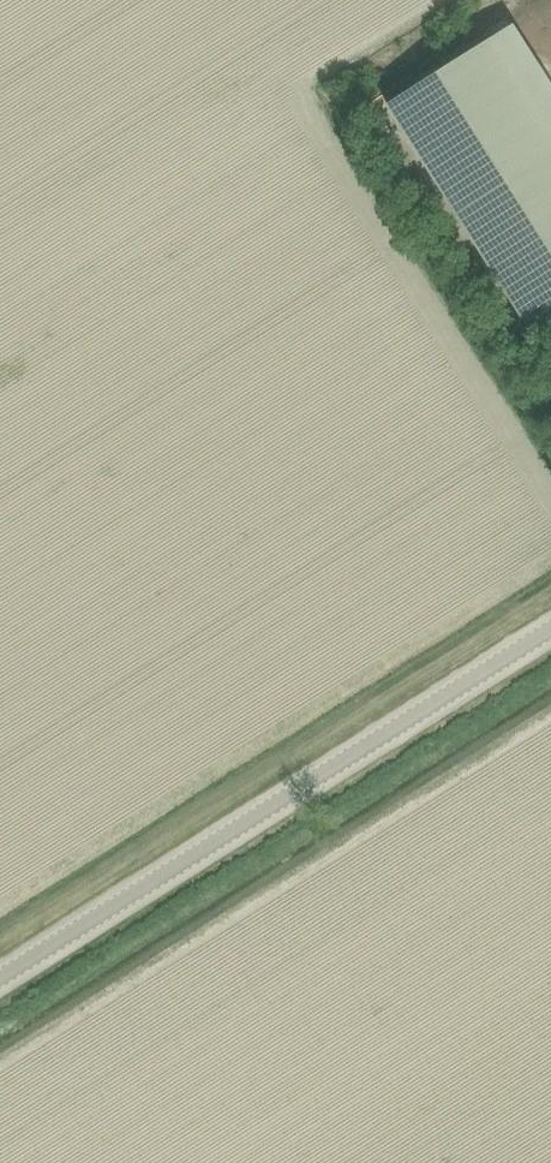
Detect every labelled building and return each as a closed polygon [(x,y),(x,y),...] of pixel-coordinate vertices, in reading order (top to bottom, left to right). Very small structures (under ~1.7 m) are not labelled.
[(387,105),(526,325),(550,309),(550,138),(489,40),(387,105)]
